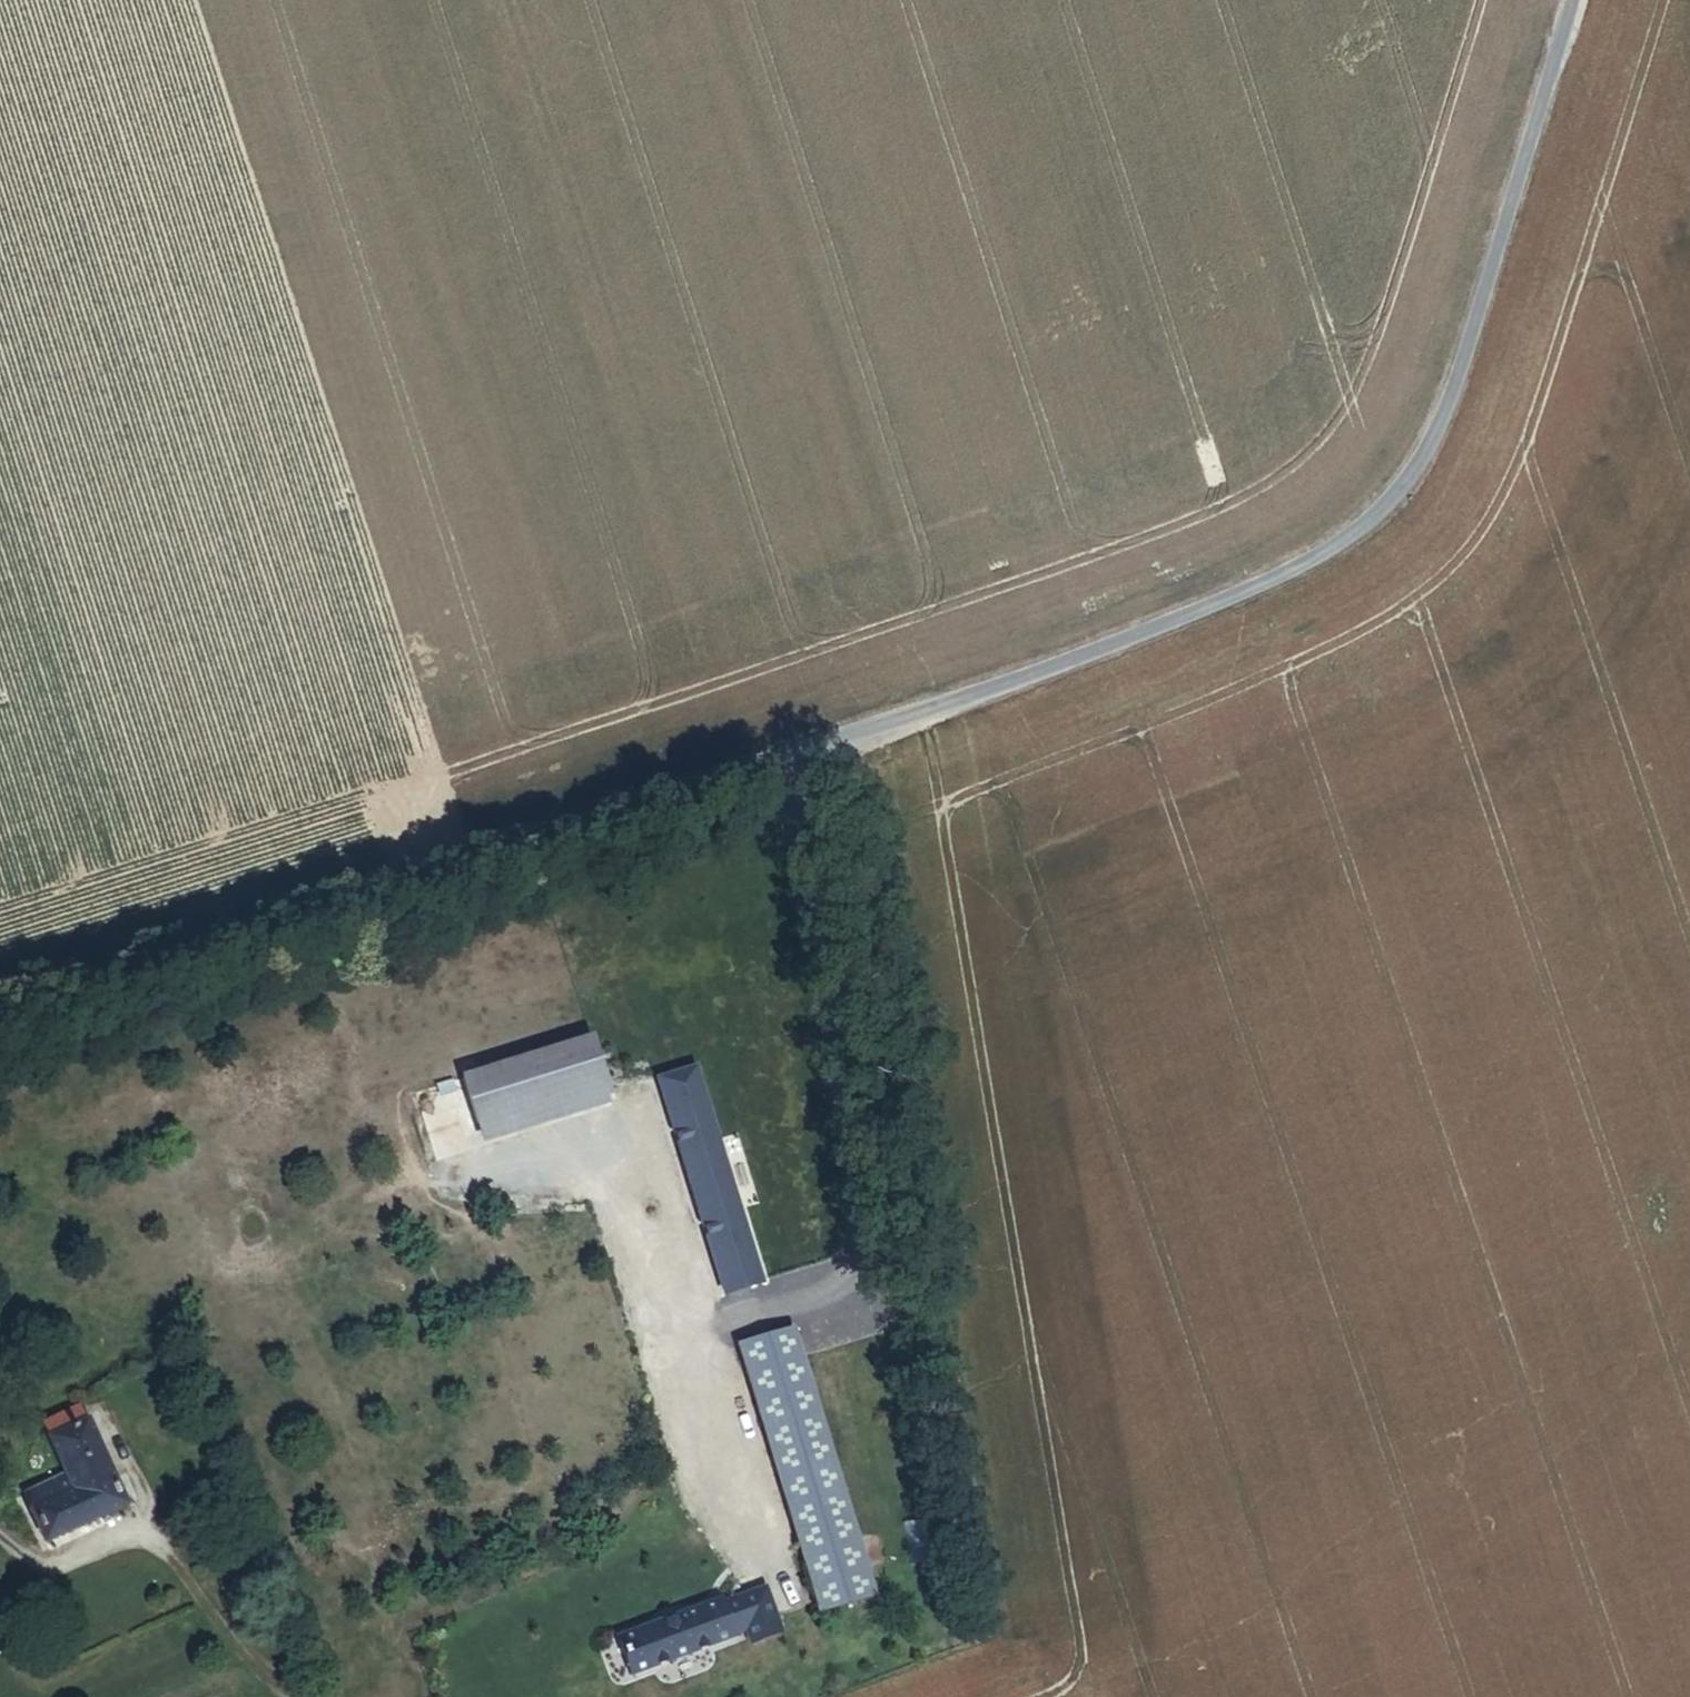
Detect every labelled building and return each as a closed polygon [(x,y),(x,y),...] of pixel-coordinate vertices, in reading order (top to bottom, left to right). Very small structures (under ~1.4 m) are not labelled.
[(470,1109),(602,1072),(590,1027),(457,1064),(470,1109)] [(750,1266),(688,1060),(652,1072),(714,1277),(750,1266)] [(867,1580),(786,1312),(765,1319),(733,1328),(730,1329),(811,1597),(867,1580)] [(733,1328),(765,1319),(763,1313),(731,1323),(733,1328)] [(47,1544),(120,1513),(75,1406),(27,1426),(53,1487),(28,1498),(47,1544)] [(727,1638),(713,1601),(609,1641),(623,1677),(727,1638)]
